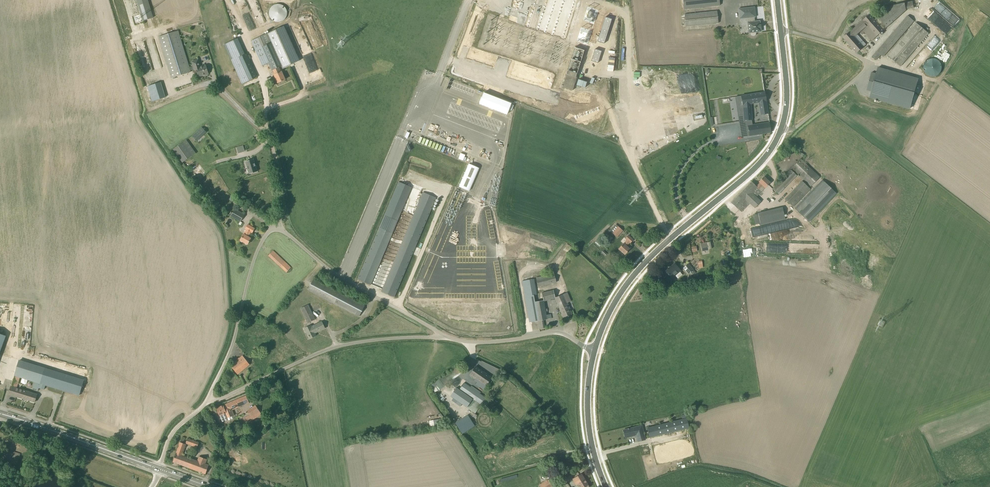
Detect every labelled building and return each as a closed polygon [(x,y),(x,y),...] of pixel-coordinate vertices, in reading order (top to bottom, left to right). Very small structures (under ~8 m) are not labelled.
[(143,21),(153,18),(148,0),(136,0),(143,21)] [(684,9),(720,5),(719,0),(683,0),(684,9)] [(938,0),(925,15),(947,35),(960,19),(947,8),(944,11),(946,13),(945,14),(946,15),(943,19),(938,14),(939,13),(936,10),(939,8),(941,9),(944,5),(938,0)] [(889,6),(875,19),(884,30),(899,17),(906,10),(914,8),(912,1),(905,3),(889,6)] [(279,22),(281,22),(283,21),(285,19),(286,18),(287,16),(287,14),(287,12),(287,11),(286,9),(285,7),(284,6),(282,5),(281,4),(279,4),(278,4),(276,4),(275,5),(273,6),(272,6),(271,8),(270,9),(270,10),(269,12),(269,14),(270,16),(270,18),(271,19),(273,21),(275,22),(277,22),(279,22)] [(749,33),(750,33),(750,34),(751,35),(751,36),(752,36),(753,36),(754,36),(755,36),(755,35),(756,35),(756,34),(756,32),(761,32),(760,28),(761,28),(761,25),(759,25),(759,22),(759,21),(759,22),(760,22),(760,21),(754,22),(754,17),(756,17),(754,7),(739,9),(740,19),(746,18),(746,23),(748,23),(749,33)] [(717,11),(684,15),(686,27),(718,23),(717,11)] [(872,41),(884,30),(875,19),(870,14),(843,38),(857,53),(866,45),(862,40),(857,35),(860,32),(862,34),(864,32),(872,41)] [(884,57),(914,21),(908,15),(872,56),(877,60),(881,55),(884,57)] [(901,66),(929,33),(916,22),(887,55),(901,66)] [(283,68),(300,61),(284,26),(251,41),(262,67),(268,64),(271,71),(273,70),(275,74),(274,75),(278,83),(285,80),(282,72),(280,72),(278,68),(282,66),(283,68)] [(190,67),(178,31),(159,37),(172,78),(190,72),(190,70),(194,69),(194,70),(196,69),(199,77),(208,74),(206,65),(201,66),(199,59),(191,61),(193,66),(190,67)] [(245,54),(238,38),(224,44),(242,84),(257,77),(247,54),(245,54)] [(594,46),(590,56),(597,58),(600,48),(594,46)] [(919,57),(923,53),(921,51),(912,61),(918,67),(924,61),(919,57)] [(462,52),(460,59),(482,67),(485,61),(462,52)] [(933,76),(935,76),(937,76),(938,75),(939,74),(940,73),(941,72),(941,71),(942,69),(942,68),(942,67),(942,65),(941,64),(941,63),(940,62),(939,61),(938,60),(937,60),(936,59),(935,59),(933,59),(932,59),(931,59),(929,59),(928,60),(927,60),(926,62),(925,63),(925,64),(924,65),(924,67),(924,68),(924,70),(924,71),(925,72),(926,74),(928,75),(929,76),(930,76),(933,76)] [(151,63),(154,70),(162,67),(160,60),(151,63)] [(872,72),(867,90),(871,91),(870,97),(910,108),(918,79),(878,68),(876,74),(872,72)] [(573,90),(577,77),(576,77),(577,73),(568,70),(562,87),(573,90)] [(152,100),(165,96),(159,81),(147,85),(152,100)] [(484,92),(480,103),(508,114),(512,103),(484,92)] [(768,114),(766,101),(765,92),(741,96),(742,104),(743,104),(744,120),(752,119),(752,103),(760,102),(762,115),(768,114)] [(752,124),(748,125),(750,135),(760,134),(771,132),(769,121),(762,122),(752,124)] [(192,136),(197,141),(207,132),(202,127),(192,136)] [(173,149),(182,163),(192,156),(183,143),(180,144),(173,149)] [(249,174),(257,171),(253,159),(246,161),(246,162),(244,163),(245,167),(247,166),(249,174)] [(792,168),(811,186),(819,177),(801,159),(792,168)] [(469,164),(459,187),(469,191),(479,168),(469,164)] [(779,194),(797,175),(791,170),(773,189),(779,194)] [(756,196),(769,182),(764,177),(759,182),(760,183),(756,186),(751,181),(731,203),(737,209),(741,212),(749,203),(754,208),(761,201),(756,196)] [(793,206),(810,189),(802,181),(785,199),(793,206)] [(379,228),(358,279),(371,285),(412,187),(399,182),(379,228)] [(394,297),(435,197),(422,192),(381,292),(394,297)] [(799,208),(803,213),(809,207),(805,203),(799,208)] [(760,225),(786,220),(783,207),(757,213),(760,225)] [(240,221),(244,214),(235,209),(231,216),(240,221)] [(252,233),(255,228),(248,224),(245,228),(247,230),(240,240),(247,244),(251,238),(248,236),(251,232),(252,233)] [(617,237),(623,230),(616,224),(610,231),(612,233),(617,237)] [(630,243),(633,240),(628,235),(625,239),(627,240),(624,243),(618,249),(625,254),(630,249),(626,246),(630,242),(630,243)] [(287,272),(288,270),(289,271),(291,269),(290,269),(291,268),(273,251),(268,255),(287,272)] [(672,278),(675,275),(680,272),(681,270),(675,263),(666,271),(672,278)] [(688,274),(693,270),(688,264),(684,268),(688,274)] [(556,282),(554,273),(536,278),(538,287),(556,282)] [(313,279),(308,289),(359,316),(365,306),(313,279)] [(535,282),(536,281),(536,279),(522,281),(530,322),(538,321),(539,329),(545,328),(543,320),(552,318),(551,314),(550,314),(550,311),(548,312),(548,314),(546,315),(544,302),(555,299),(563,317),(572,314),(561,288),(542,293),(537,294),(535,282)] [(307,323),(315,320),(308,304),(300,308),(307,323)] [(325,328),(323,324),(322,321),(312,326),(311,325),(304,328),(309,339),(316,336),(315,333),(325,328)] [(249,364),(243,356),(240,358),(239,358),(238,359),(238,360),(231,366),(237,374),(249,364)] [(20,377),(22,378),(35,382),(33,388),(38,390),(39,388),(44,390),(45,385),(80,395),(84,382),(44,370),(45,369),(19,361),(17,368),(16,368),(13,380),(19,382),(20,377)] [(486,385),(491,378),(484,373),(484,372),(476,366),(470,375),(478,381),(479,380),(486,385)] [(449,383),(465,371),(461,367),(446,379),(449,383)] [(460,390),(473,399),(481,405),(486,408),(490,401),(480,395),(464,383),(460,390)] [(35,402),(37,394),(11,386),(9,394),(35,402)] [(450,396),(457,401),(455,403),(460,407),(462,404),(467,408),(473,399),(460,390),(456,388),(450,396)] [(234,415),(232,410),(249,403),(246,396),(216,408),(220,416),(226,413),(227,417),(234,415)] [(253,420),(261,414),(255,405),(247,411),(250,415),(253,419),(253,420)] [(650,436),(689,427),(685,414),(681,415),(682,419),(647,427),(650,436)] [(645,440),(643,433),(641,426),(638,426),(623,430),(625,438),(636,435),(637,441),(645,440)] [(197,448),(199,443),(188,438),(186,443),(197,448)] [(198,461),(182,456),(186,445),(180,442),(173,462),(206,474),(209,465),(205,464),(207,459),(199,457),(198,461)] [(17,465),(21,454),(5,449),(2,460),(17,465)] [(581,474),(574,477),(578,484),(578,485),(579,486),(589,486),(581,474)]
